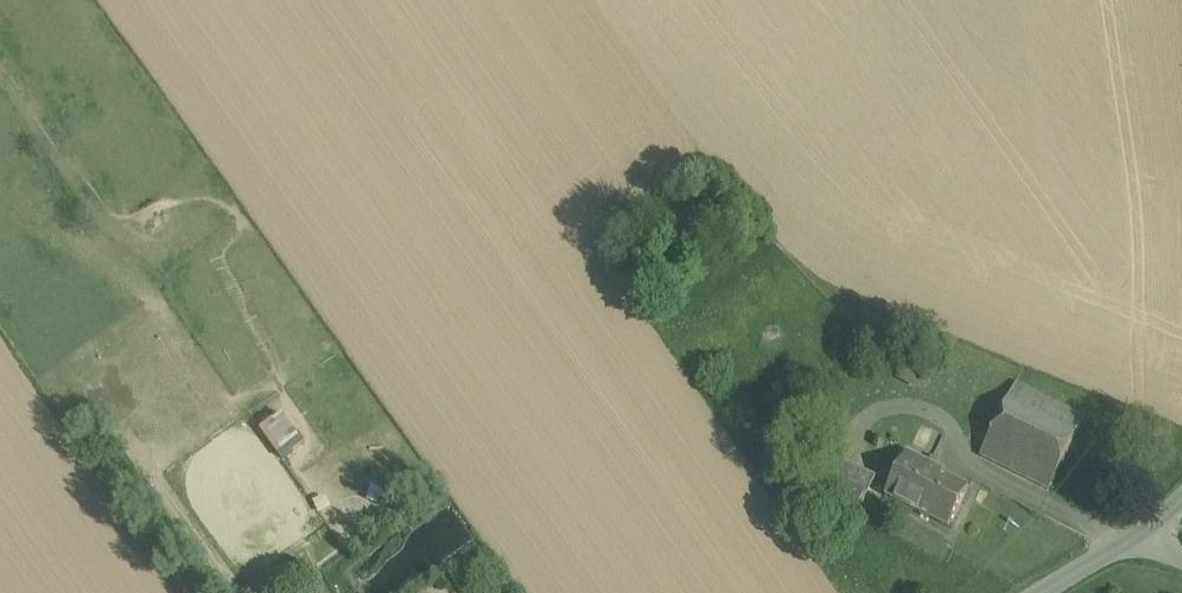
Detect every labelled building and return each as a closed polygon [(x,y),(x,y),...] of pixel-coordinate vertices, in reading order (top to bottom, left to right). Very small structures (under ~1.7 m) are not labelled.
[(1084,418),(1016,384),(1010,398),(1077,431),(1084,418)] [(1077,431),(1010,398),(981,455),(1049,489),(1077,432),(1077,431)] [(283,459),(299,447),(279,421),(263,433),(283,459)] [(929,464),(907,453),(885,496),(949,528),(969,489),(942,475),(944,471),(936,467),(939,461),(932,457),(929,464)] [(859,469),(830,455),(817,481),(846,495),(859,469)] [(876,478),(859,469),(846,495),(863,504),(876,478)]
